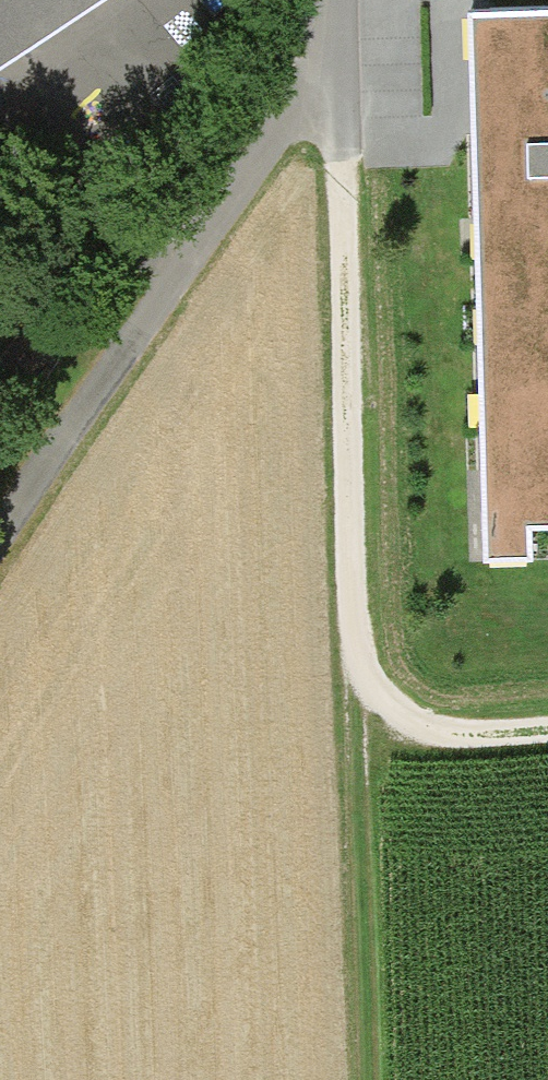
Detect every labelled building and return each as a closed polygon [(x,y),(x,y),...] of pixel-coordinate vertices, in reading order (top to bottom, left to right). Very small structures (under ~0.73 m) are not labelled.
[(113,0),(0,0),(0,72),(113,0)] [(452,3),(465,563),(524,561),(523,527),(547,527),(547,0),(452,3)]
